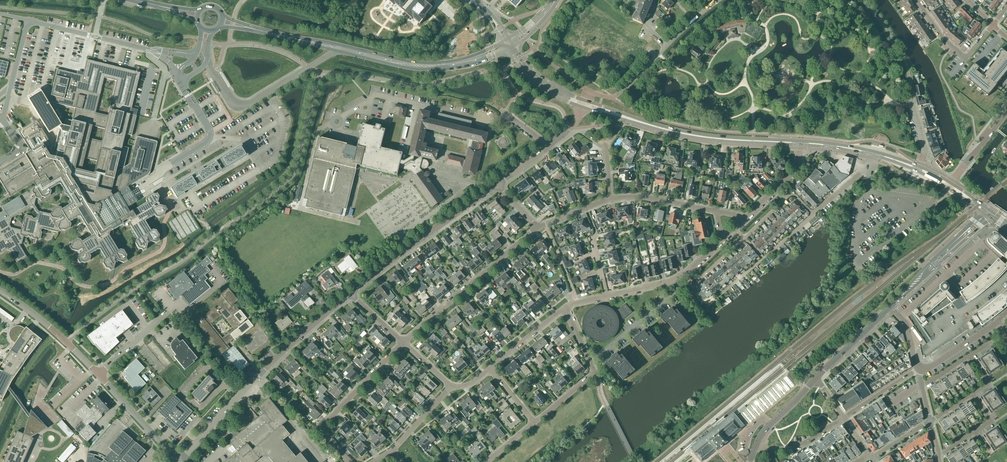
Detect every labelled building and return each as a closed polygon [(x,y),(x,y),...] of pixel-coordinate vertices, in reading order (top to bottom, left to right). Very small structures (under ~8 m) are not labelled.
[(394,5),(395,4),(405,12),(405,13),(412,19),(413,18),(421,25),(429,15),(428,14),(433,8),(426,1),(425,3),(422,0),(388,0),(394,5)] [(633,20),(643,24),(643,22),(644,23),(646,20),(645,19),(645,18),(646,18),(647,16),(646,16),(650,7),(651,7),(652,5),(651,5),(653,0),(641,0),(633,20)] [(674,4),(670,0),(666,0),(666,1),(662,5),(668,10),(674,4)] [(948,4),(947,5),(949,9),(951,8),(953,10),(960,5),(957,0),(955,0),(949,5),(948,4)] [(996,8),(986,0),(986,1),(986,0),(984,3),(985,3),(989,6),(988,8),(993,12),(996,8)] [(911,2),(899,5),(901,8),(903,7),(906,10),(913,5),(911,2)] [(913,5),(906,10),(907,13),(906,14),(907,16),(916,10),(913,5)] [(962,15),(967,10),(963,6),(958,11),(960,13),(958,15),(960,17),(962,15)] [(398,8),(390,18),(394,22),(403,12),(398,8)] [(938,8),(930,13),(934,18),(943,12),(942,10),(940,11),(938,8)] [(964,21),(971,14),(967,10),(962,15),(964,17),(962,19),(964,21)] [(943,12),(934,18),(937,22),(944,17),(943,14),(944,13),(943,12)] [(917,13),(909,18),(912,23),(921,17),(920,15),(919,16),(917,13)] [(971,14),(964,21),(965,22),(968,20),(970,22),(974,18),(971,14)] [(921,17),(912,23),(915,28),(923,22),(921,19),(922,18),(921,17)] [(944,17),(937,22),(940,27),(949,20),(948,19),(946,20),(944,17)] [(715,33),(725,28),(737,25),(747,24),(746,20),(736,21),(723,23),(713,28),(715,33)] [(949,20),(940,27),(943,31),(951,26),(949,23),(950,22),(949,20)] [(923,22),(915,28),(918,32),(928,25),(926,24),(925,25),(923,22)] [(971,24),(979,30),(982,26),(977,22),(975,24),(973,22),(971,24)] [(976,34),(979,30),(971,24),(970,26),(972,28),(971,30),(976,34)] [(928,25),(918,32),(921,36),(929,31),(927,28),(929,27),(928,25)] [(951,26),(943,31),(946,36),(955,28),(954,27),(952,28),(951,26)] [(966,26),(964,28),(969,32),(967,35),(972,39),(976,34),(971,30),(966,26)] [(955,28),(946,36),(951,40),(957,33),(955,31),(956,30),(955,28)] [(738,37),(738,35),(736,35),(735,29),(728,30),(730,36),(727,37),(728,39),(731,38),(733,38),(734,38),(734,37),(735,37),(736,37),(738,37)] [(929,31),(921,36),(923,39),(925,37),(929,43),(934,39),(929,31)] [(957,33),(951,40),(958,46),(962,41),(957,37),(959,35),(957,33)] [(10,197),(17,193),(33,183),(36,187),(30,190),(30,192),(27,192),(19,197),(2,207),(4,211),(0,213),(0,254),(6,250),(10,251),(17,263),(21,261),(23,261),(23,260),(27,257),(20,245),(22,244),(24,236),(27,237),(29,236),(30,238),(32,237),(33,239),(39,240),(41,239),(42,233),(41,231),(41,230),(43,229),(58,232),(62,230),(65,231),(70,228),(71,224),(70,222),(79,217),(81,217),(91,235),(91,236),(82,242),(81,240),(77,239),(72,242),(71,246),(69,247),(72,250),(78,252),(79,254),(78,260),(80,264),(82,263),(85,263),(90,260),(91,257),(90,255),(99,249),(100,250),(106,259),(104,260),(103,263),(106,268),(109,269),(110,271),(114,269),(116,263),(118,262),(124,263),(127,261),(126,259),(127,256),(124,250),(120,249),(118,251),(109,236),(110,232),(126,223),(129,224),(138,239),(136,240),(135,243),(138,249),(142,249),(143,251),(147,249),(148,243),(150,242),(156,243),(160,241),(159,239),(160,236),(156,231),(153,230),(151,231),(146,222),(146,221),(155,215),(156,217),(159,218),(165,215),(166,211),(167,210),(165,207),(159,205),(158,203),(159,197),(157,193),(155,194),(152,194),(147,197),(146,200),(147,202),(130,213),(129,203),(125,197),(119,193),(150,174),(158,142),(137,137),(130,165),(116,172),(118,166),(124,168),(129,148),(122,146),(125,134),(132,136),(137,116),(136,116),(138,110),(132,108),(140,73),(87,59),(84,72),(77,71),(77,74),(67,72),(68,67),(74,68),(81,38),(66,35),(59,65),(65,66),(64,71),(57,69),(49,102),(59,104),(75,108),(72,120),(66,119),(64,126),(62,125),(58,119),(61,118),(56,110),(56,111),(54,112),(41,91),(28,99),(49,133),(59,127),(59,128),(54,149),(37,120),(18,131),(29,148),(28,154),(0,170),(0,181),(10,197)] [(699,52),(693,48),(690,53),(698,58),(701,54),(701,53),(703,51),(701,49),(699,52)] [(1002,50),(996,58),(997,59),(983,76),(977,71),(979,68),(974,64),(964,76),(964,77),(965,75),(970,79),(969,80),(988,96),(996,86),(997,85),(997,84),(998,83),(1000,80),(1000,81),(1001,80),(1004,76),(1005,75),(1004,75),(1006,72),(1006,53),(1002,50)] [(0,60),(0,76),(5,77),(8,62),(0,60)] [(924,95),(922,85),(914,87),(915,94),(917,93),(917,96),(916,97),(918,106),(928,104),(927,100),(921,102),(919,96),(924,95)] [(405,118),(407,109),(404,108),(404,107),(396,105),(395,108),(401,110),(399,116),(405,118)] [(924,119),(930,118),(928,111),(930,110),(929,105),(921,108),(922,111),(919,111),(921,117),(923,116),(924,119)] [(433,207),(443,200),(442,199),(441,197),(427,177),(429,175),(429,174),(429,173),(427,173),(425,174),(420,168),(421,168),(424,168),(426,161),(422,160),(423,157),(436,160),(438,151),(426,148),(427,144),(423,143),(426,129),(473,141),(471,148),(469,148),(466,160),(464,160),(464,159),(448,155),(446,163),(462,167),(462,166),(465,167),(463,173),(476,176),(482,151),(481,151),(483,143),(486,144),(488,134),(482,133),(482,130),(479,129),(478,132),(470,130),(472,121),(439,113),(437,122),(429,120),(430,113),(421,111),(410,155),(412,156),(411,157),(405,161),(401,160),(403,153),(381,148),(386,130),(381,129),(382,126),(377,125),(376,127),(363,124),(358,147),(319,137),(304,199),(308,200),(306,207),(341,216),(343,209),(347,209),(357,166),(398,175),(399,168),(412,171),(414,169),(416,173),(414,174),(416,177),(412,179),(433,207)] [(930,118),(924,119),(925,122),(923,123),(924,129),(926,128),(927,131),(937,128),(935,123),(932,124),(930,118)] [(928,141),(936,138),(934,131),(926,134),(928,141)] [(631,152),(627,158),(625,158),(625,163),(631,163),(633,158),(635,155),(637,151),(633,149),(637,143),(634,141),(635,141),(627,135),(623,142),(626,145),(629,148),(628,150),(628,151),(630,152),(631,152)] [(928,141),(930,148),(938,145),(936,138),(928,141)] [(195,153),(200,161),(222,149),(217,141),(195,153)] [(658,157),(654,156),(657,145),(648,143),(647,149),(644,148),(643,153),(645,154),(650,156),(649,160),(651,160),(651,162),(653,163),(653,162),(658,164),(661,153),(659,152),(658,157)] [(578,149),(574,144),(569,148),(571,151),(572,151),(576,156),(578,155),(579,157),(589,149),(590,149),(586,145),(582,148),(581,147),(578,149)] [(177,199),(248,156),(241,145),(170,188),(177,199)] [(934,158),(941,152),(939,146),(930,149),(932,154),(934,158)] [(672,149),(672,148),(669,148),(668,148),(667,154),(665,154),(664,159),(672,161),(672,164),(676,165),(675,167),(681,169),(682,162),(677,161),(678,154),(677,154),(678,153),(675,152),(675,150),(672,149)] [(697,156),(697,155),(695,154),(689,153),(689,156),(687,165),(692,166),(693,165),(695,165),(694,169),(699,170),(700,167),(697,166),(699,158),(698,158),(698,156),(697,156)] [(741,154),(737,153),(737,154),(736,154),(736,156),(734,156),(734,163),(740,164),(740,171),(746,171),(746,166),(743,166),(743,164),(744,156),(742,156),(742,154),(741,154)] [(942,170),(950,164),(948,161),(950,159),(945,153),(935,161),(938,165),(942,170)] [(562,157),(560,154),(558,156),(558,155),(556,157),(555,158),(556,159),(556,161),(557,162),(558,162),(561,166),(566,162),(567,165),(569,164),(571,167),(574,165),(574,163),(573,162),(571,164),(570,163),(566,157),(564,155),(562,157)] [(720,169),(721,157),(712,156),(712,158),(709,158),(708,164),(711,165),(711,168),(716,168),(716,171),(720,171),(719,178),(723,179),(724,169),(720,169)] [(762,159),(762,157),(751,157),(751,159),(751,162),(753,162),(753,166),(750,166),(750,169),(752,169),(753,169),(762,169),(762,161),(761,161),(761,159),(762,159)] [(786,166),(783,157),(777,160),(777,158),(772,160),(771,160),(772,162),(775,167),(774,168),(775,170),(776,169),(776,170),(779,169),(780,171),(785,169),(784,167),(786,166)] [(843,157),(833,167),(839,174),(847,176),(853,160),(843,157)] [(830,163),(826,160),(808,178),(804,183),(819,199),(821,199),(848,176),(840,174),(835,167),(833,165),(830,163)] [(593,164),(592,161),(585,161),(585,167),(588,166),(589,176),(597,176),(597,172),(598,172),(598,167),(596,168),(596,164),(593,164)] [(558,168),(553,162),(550,164),(548,163),(543,167),(548,173),(551,171),(552,172),(558,168)] [(633,175),(633,173),(633,171),(635,171),(634,167),(635,167),(635,165),(627,164),(629,169),(618,170),(619,175),(625,174),(625,182),(632,181),(632,175),(633,175)] [(543,177),(539,170),(537,172),(536,171),(534,172),(535,173),(531,176),(536,181),(537,180),(539,183),(542,181),(541,179),(543,177)] [(676,188),(679,172),(679,173),(676,173),(675,181),(672,180),(670,187),(676,188)] [(649,176),(649,173),(645,173),(644,175),(643,175),(642,176),(641,178),(642,179),(641,186),(642,186),(642,187),(644,187),(644,186),(648,187),(648,183),(649,183),(649,181),(648,180),(649,176)] [(665,179),(666,174),(657,173),(656,177),(655,184),(658,185),(658,184),(664,185),(665,179)] [(744,183),(747,180),(742,174),(738,175),(740,177),(739,178),(744,183)] [(758,177),(756,175),(754,177),(756,178),(756,179),(759,181),(756,184),(762,190),(766,185),(758,177)] [(527,183),(525,180),(517,186),(516,186),(514,187),(516,190),(516,189),(519,193),(527,187),(529,190),(534,187),(530,181),(527,183)] [(601,188),(601,182),(592,182),(592,183),(586,184),(586,193),(593,193),(592,186),(598,186),(598,188),(601,188)] [(802,194),(807,189),(801,183),(799,185),(798,183),(795,186),(796,188),(802,194)] [(691,185),(691,184),(689,184),(688,187),(690,188),(689,196),(696,197),(697,193),(698,189),(696,189),(696,186),(691,185)] [(750,187),(748,184),(745,186),(748,189),(745,192),(752,199),(757,194),(750,187)] [(709,199),(710,193),(711,188),(702,186),(701,191),(703,191),(702,197),(702,198),(705,199),(706,198),(709,199)] [(570,192),(569,188),(557,193),(560,200),(567,197),(569,204),(576,201),(572,191),(570,192)] [(735,190),(733,189),(732,190),(733,192),(732,193),(736,197),(734,198),(732,198),(733,196),(732,196),(730,195),(728,201),(731,202),(736,201),(741,206),(746,202),(743,199),(741,196),(740,197),(738,194),(739,194),(735,190)] [(805,198),(811,193),(807,189),(802,194),(805,198)] [(720,191),(716,190),(716,193),(719,194),(718,201),(724,203),(725,199),(726,195),(726,192),(720,191)] [(441,197),(442,199),(450,193),(449,191),(441,197)] [(532,207),(538,201),(535,197),(537,195),(535,193),(532,196),(526,201),(532,207)] [(809,203),(815,197),(811,193),(805,198),(809,203)] [(815,197),(809,203),(815,209),(821,203),(815,197)] [(500,207),(498,205),(499,204),(496,200),(485,208),(488,212),(489,213),(491,211),(490,210),(494,208),(496,210),(496,211),(502,217),(506,212),(505,211),(505,210),(504,211),(501,206),(500,207)] [(540,200),(538,201),(532,207),(537,213),(544,206),(548,210),(550,212),(556,209),(554,204),(548,207),(544,203),(543,203),(540,200)] [(794,212),(800,207),(797,204),(798,203),(796,201),(795,202),(794,201),(788,207),(794,212)] [(621,208),(623,217),(626,217),(627,219),(632,218),(631,212),(628,212),(627,207),(621,208)] [(789,216),(794,212),(788,207),(784,211),(789,216)] [(794,212),(799,218),(805,212),(804,212),(806,210),(802,207),(801,208),(800,207),(794,212)] [(620,218),(623,217),(621,208),(615,209),(616,214),(613,215),(615,221),(619,221),(619,220),(620,218)] [(646,220),(648,210),(642,209),(642,208),(638,208),(637,214),(641,215),(640,219),(646,220)] [(663,216),(664,212),(662,212),(662,211),(657,210),(657,213),(655,213),(654,217),(654,218),(653,221),(657,221),(660,221),(661,216),(663,216)] [(179,241),(198,229),(187,211),(168,223),(179,241)] [(473,220),(479,228),(479,227),(480,229),(482,228),(481,226),(481,225),(479,223),(481,222),(486,218),(480,211),(476,215),(477,217),(473,220)] [(785,220),(789,216),(784,211),(780,215),(785,220)] [(615,221),(613,215),(609,216),(607,212),(602,214),(605,222),(609,221),(610,223),(615,221)] [(794,222),(799,218),(794,212),(789,216),(794,222)] [(678,223),(679,218),(677,218),(678,215),(671,213),(669,224),(673,224),(672,228),(674,229),(676,230),(677,225),(677,223),(678,223)] [(602,224),(605,222),(602,214),(596,216),(598,221),(596,222),(598,228),(603,226),(602,226),(602,224)] [(781,225),(785,220),(780,215),(776,219),(781,225)] [(511,227),(518,221),(513,216),(507,221),(510,224),(509,225),(511,227)] [(790,226),(794,222),(789,216),(785,220),(790,226)] [(701,219),(693,221),(695,230),(688,232),(689,240),(691,240),(692,246),(694,245),(694,246),(702,244),(701,239),(709,238),(705,222),(702,223),(701,219)] [(777,229),(781,225),(776,219),(772,223),(777,229)] [(477,229),(479,228),(473,220),(469,223),(468,220),(463,224),(468,231),(472,228),(473,228),(475,227),(477,229)] [(581,231),(582,233),(591,230),(588,224),(586,225),(584,220),(578,222),(581,231)] [(786,230),(790,226),(785,220),(781,225),(786,230)] [(518,221),(511,227),(513,229),(513,228),(516,231),(522,226),(518,221)] [(578,232),(581,231),(578,222),(572,225),(575,232),(573,233),(574,237),(575,239),(578,237),(577,235),(579,234),(578,233),(578,232)] [(773,233),(777,229),(772,223),(768,227),(773,233)] [(782,234),(786,230),(781,225),(777,229),(782,234)] [(452,235),(455,240),(459,246),(463,243),(459,238),(460,237),(464,234),(459,227),(454,230),(456,232),(452,235)] [(573,233),(572,231),(569,232),(567,227),(561,229),(565,238),(570,235),(571,238),(574,237),(573,233)] [(769,237),(773,233),(768,227),(763,231),(769,237)] [(562,239),(565,238),(561,229),(556,232),(558,237),(555,238),(558,244),(562,242),(562,239)] [(778,238),(782,234),(777,229),(773,233),(778,238)] [(605,242),(614,240),(613,237),(617,235),(616,230),(608,232),(609,235),(604,236),(605,242)] [(764,241),(769,237),(763,231),(759,235),(764,241)] [(497,240),(499,238),(494,232),(492,234),(493,235),(492,237),(495,241),(491,244),(496,250),(502,246),(497,240)] [(774,242),(778,238),(773,233),(769,237),(774,242)] [(1006,239),(1005,240),(1000,236),(1001,235),(1000,235),(999,235),(998,234),(997,234),(996,233),(995,233),(994,233),(993,233),(993,235),(992,235),(991,235),(991,236),(990,236),(990,237),(989,237),(989,238),(989,239),(987,240),(987,241),(988,242),(988,243),(988,244),(989,244),(989,245),(990,245),(990,246),(1006,260),(1006,240),(1006,239)] [(453,242),(455,240),(452,235),(448,238),(446,236),(441,239),(446,246),(451,243),(451,244),(453,242)] [(760,245),(764,241),(759,235),(755,239),(760,245)] [(769,246),(774,242),(769,237),(764,241),(769,246)] [(756,249),(760,245),(755,239),(751,243),(756,249)] [(765,250),(769,246),(764,241),(760,245),(765,250)] [(536,246),(542,253),(545,251),(544,251),(547,248),(542,242),(536,246)] [(496,250),(491,244),(487,247),(484,243),(482,245),(481,244),(479,246),(483,251),(486,249),(491,255),(496,250)] [(686,258),(692,256),(691,251),(693,250),(692,246),(692,243),(686,244),(687,247),(683,248),(686,258)] [(429,248),(435,255),(437,258),(439,261),(441,260),(438,257),(437,254),(436,253),(440,251),(441,252),(444,250),(440,244),(437,246),(435,244),(429,248)] [(573,253),(581,250),(579,244),(571,248),(570,248),(569,245),(564,247),(565,251),(568,250),(568,252),(572,250),(573,253)] [(749,252),(752,250),(749,245),(742,250),(746,255),(749,258),(752,255),(749,252)] [(761,254),(765,250),(760,245),(756,249),(761,254)] [(540,255),(542,253),(536,246),(531,251),(537,257),(540,254),(540,255)] [(433,257),(435,255),(429,248),(424,252),(429,259),(432,256),(433,257)] [(475,258),(472,260),(477,266),(483,262),(478,256),(480,254),(476,248),(471,252),(475,258)] [(675,250),(676,255),(676,257),(679,256),(680,262),(687,261),(686,258),(683,248),(683,250),(678,251),(678,249),(675,250)] [(581,250),(573,253),(574,256),(572,258),(573,260),(584,255),(581,250)] [(609,259),(618,257),(617,254),(619,252),(620,252),(619,250),(608,253),(609,259)] [(744,256),(746,255),(742,250),(738,254),(742,258),(744,261),(747,259),(744,256)] [(749,258),(752,262),(758,257),(752,250),(749,252),(752,255),(749,258)] [(739,260),(742,258),(738,254),(734,258),(737,262),(740,265),(742,263),(739,260)] [(676,255),(667,257),(670,270),(676,269),(675,263),(678,262),(676,257),(676,255)] [(752,262),(749,258),(746,255),(744,256),(747,259),(744,261),(748,265),(752,262)] [(773,265),(775,263),(778,260),(781,258),(778,255),(774,259),(773,260),(774,262),(771,264),(773,265)] [(358,267),(348,256),(344,260),(345,261),(337,267),(342,273),(349,267),(353,271),(355,269),(355,270),(356,269),(358,267)] [(519,261),(524,267),(528,264),(532,268),(534,267),(535,268),(537,266),(532,260),(530,263),(524,256),(519,261)] [(167,286),(163,288),(166,291),(167,291),(174,300),(180,295),(189,306),(190,306),(189,305),(210,288),(203,279),(205,278),(204,276),(210,271),(207,266),(212,262),(207,257),(185,275),(183,273),(167,286)] [(410,262),(415,268),(420,265),(422,267),(424,266),(422,263),(417,257),(410,262)] [(618,257),(609,259),(610,265),(615,264),(616,267),(623,265),(621,260),(619,260),(618,257)] [(670,271),(667,259),(667,258),(658,260),(659,262),(660,267),(663,267),(664,273),(670,271)] [(735,264),(737,262),(734,258),(729,261),(733,266),(736,269),(738,267),(735,264)] [(748,265),(744,261),(742,258),(739,260),(742,263),(740,265),(743,269),(748,265)] [(1005,265),(998,259),(994,264),(993,265),(991,267),(987,271),(983,275),(978,279),(974,283),(969,286),(965,290),(960,293),(962,296),(957,300),(948,290),(949,290),(949,286),(946,283),(943,283),(940,286),(940,289),(940,290),(916,310),(916,309),(912,312),(913,314),(910,315),(908,317),(926,344),(920,348),(922,357),(924,356),(925,358),(969,329),(969,330),(970,330),(971,330),(972,330),(973,329),(973,328),(973,327),(979,322),(982,326),(989,321),(996,316),(996,315),(1003,310),(1006,306),(1006,262),(1005,265)] [(477,266),(472,260),(469,263),(468,261),(466,261),(465,260),(463,261),(462,260),(460,262),(465,267),(467,265),(472,271),(477,266)] [(580,269),(588,266),(586,260),(575,265),(575,267),(576,266),(578,266),(580,269)] [(521,271),(524,267),(519,261),(514,266),(519,272),(516,274),(519,277),(518,277),(523,283),(528,278),(524,273),(523,273),(521,271)] [(731,267),(733,266),(729,261),(725,265),(728,269),(731,272),(733,271),(731,267)] [(408,273),(415,268),(410,262),(403,267),(408,273)] [(660,269),(660,267),(659,262),(650,264),(653,277),(659,275),(658,270),(660,269)] [(743,269),(740,265),(737,262),(735,264),(738,267),(736,269),(739,273),(743,269)] [(647,278),(653,277),(650,264),(650,265),(644,267),(644,265),(641,266),(643,273),(645,272),(647,278)] [(726,271),(728,269),(725,265),(721,269),(724,273),(727,276),(729,274),(726,271)] [(588,266),(580,269),(581,272),(579,274),(579,276),(590,271),(588,266)] [(640,273),(643,273),(641,266),(638,266),(638,268),(632,269),(635,281),(641,279),(640,273)] [(739,273),(736,269),(733,266),(731,267),(733,271),(731,272),(735,276),(739,273)] [(722,275),(724,273),(721,269),(716,272),(720,277),(722,280),(725,278),(722,275)] [(735,276),(731,272),(728,269),(726,271),(729,274),(727,276),(730,280),(735,276)] [(338,283),(328,271),(321,276),(324,280),(326,282),(322,285),(326,290),(334,284),(335,285),(338,283)] [(455,275),(460,282),(465,277),(460,271),(455,275)] [(617,276),(619,285),(624,283),(623,278),(627,277),(626,271),(620,272),(620,275),(617,276)] [(402,278),(397,272),(392,276),(391,275),(389,277),(392,282),(395,280),(397,283),(401,281),(403,284),(408,280),(405,276),(402,278)] [(718,278),(720,277),(716,272),(712,276),(715,280),(718,283),(720,282),(718,278)] [(754,281),(761,275),(759,272),(751,279),(754,281)] [(500,277),(505,284),(509,280),(513,284),(514,283),(515,284),(517,282),(513,277),(510,279),(505,273),(500,277)] [(730,280),(727,276),(724,273),(722,275),(725,278),(722,280),(726,284),(730,280)] [(619,285),(617,276),(613,277),(612,274),(607,275),(609,282),(611,281),(613,286),(619,285)] [(455,286),(460,282),(455,275),(449,280),(455,286)] [(713,282),(715,280),(712,276),(707,280),(711,284),(714,287),(716,285),(713,282)] [(501,287),(505,284),(500,277),(495,282),(500,288),(497,290),(502,295),(504,293),(503,292),(505,291),(501,287)] [(726,284),(722,280),(720,277),(718,278),(720,282),(718,283),(721,287),(726,284)] [(549,289),(550,291),(555,297),(561,293),(557,288),(560,286),(563,285),(560,279),(554,282),(556,286),(553,289),(551,287),(549,289)] [(709,286),(711,284),(707,280),(703,283),(707,288),(709,291),(711,289),(709,286)] [(721,287),(718,283),(715,280),(713,282),(716,285),(714,287),(717,291),(721,287)] [(308,298),(305,295),(313,289),(305,281),(295,289),(298,293),(286,303),(291,308),(302,298),(304,301),(302,303),(303,303),(304,302),(308,307),(308,308),(307,309),(308,309),(314,303),(309,297),(308,298)] [(707,288),(703,283),(698,287),(699,288),(696,291),(698,293),(698,295),(699,296),(700,295),(703,293),(705,294),(707,292),(704,289),(707,288)] [(593,284),(584,286),(585,290),(583,291),(583,293),(591,291),(592,292),(594,291),(594,290),(595,290),(593,284)] [(717,291),(714,287),(711,284),(709,286),(711,289),(709,291),(713,295),(717,291)] [(438,289),(443,296),(449,291),(443,285),(438,289)] [(387,295),(381,287),(376,290),(377,292),(373,295),(379,302),(385,298),(389,303),(395,297),(391,291),(387,295)] [(438,289),(436,287),(431,292),(438,300),(443,296),(438,289)] [(713,295),(709,291),(707,288),(704,289),(707,292),(705,294),(703,293),(700,295),(699,296),(702,300),(704,300),(707,297),(708,298),(713,295)] [(244,323),(243,322),(247,318),(240,310),(239,311),(234,304),(238,301),(228,289),(221,295),(226,301),(216,309),(214,307),(205,315),(207,317),(204,319),(202,316),(195,321),(222,354),(229,349),(226,346),(234,339),(235,341),(253,326),(248,320),(244,323)] [(497,296),(491,289),(487,292),(485,290),(477,297),(483,306),(488,301),(491,298),(492,300),(497,296)] [(550,302),(555,297),(550,291),(545,295),(550,302)] [(407,305),(410,302),(404,296),(402,299),(407,305)] [(534,304),(540,310),(545,305),(540,299),(534,304)] [(421,304),(426,310),(431,306),(426,300),(421,304)] [(540,310),(534,304),(529,308),(526,303),(523,305),(528,312),(531,310),(534,314),(540,310)] [(421,315),(426,310),(421,304),(415,309),(421,315)] [(472,308),(469,304),(466,306),(467,307),(463,311),(468,317),(471,314),(471,315),(473,315),(475,315),(479,311),(475,306),(472,308)] [(625,304),(617,311),(623,320),(632,312),(625,304)] [(398,323),(403,316),(406,313),(404,311),(401,314),(398,312),(401,309),(399,306),(392,313),(395,315),(392,318),(398,323)] [(690,326),(677,310),(674,306),(660,318),(665,324),(667,322),(678,336),(683,332),(682,330),(684,328),(685,330),(690,326)] [(15,318),(0,307),(0,312),(12,321),(15,318)] [(599,341),(601,341),(603,341),(605,341),(606,340),(608,340),(610,339),(611,338),(613,337),(614,335),(615,334),(616,332),(617,331),(617,329),(618,327),(618,325),(618,324),(618,322),(618,320),(617,318),(616,317),(615,315),(614,313),(613,312),(612,311),(610,310),(609,309),(607,308),(605,307),(604,307),(602,307),(600,307),(598,307),(596,307),(595,308),(593,309),(591,310),(590,311),(589,312),(587,313),(586,315),(585,316),(585,318),(584,320),(584,322),(584,324),(584,325),(584,327),(584,329),(585,331),(586,332),(587,334),(588,335),(589,337),(591,338),(592,339),(594,340),(595,340),(597,341),(599,341)] [(346,314),(351,321),(355,318),(361,325),(365,321),(359,314),(356,316),(351,310),(346,314)] [(122,311),(87,337),(94,346),(95,345),(105,356),(119,343),(116,339),(133,326),(122,311)] [(520,326),(524,323),(522,320),(526,316),(522,311),(514,317),(518,322),(517,323),(520,326)] [(351,321),(346,314),(341,319),(346,325),(342,327),(347,333),(351,330),(350,329),(350,330),(348,327),(353,323),(351,321)] [(451,319),(457,325),(462,321),(457,314),(451,319)] [(403,316),(398,323),(403,327),(407,323),(409,325),(414,320),(411,318),(408,321),(403,316)] [(292,322),(287,317),(282,321),(281,319),(279,321),(278,321),(275,323),(282,331),(292,322)] [(263,332),(267,329),(259,318),(255,321),(263,332)] [(451,330),(457,325),(451,319),(446,324),(451,330)] [(889,331),(895,338),(898,336),(899,337),(904,343),(905,342),(903,334),(902,334),(900,327),(897,324),(889,331)] [(3,400),(8,389),(9,387),(12,381),(28,355),(40,339),(33,334),(25,327),(24,328),(22,327),(18,326),(15,326),(12,327),(9,330),(8,333),(8,336),(10,339),(12,342),(14,343),(2,362),(0,362),(0,399),(3,400)] [(333,336),(332,337),(335,340),(339,336),(340,337),(342,336),(343,337),(345,335),(340,330),(338,332),(333,326),(327,330),(333,336)] [(560,330),(557,326),(549,333),(555,340),(563,333),(566,337),(568,335),(562,328),(560,330)] [(384,338),(377,332),(378,331),(373,327),(367,333),(372,337),(373,335),(380,342),(379,343),(384,348),(390,343),(384,337),(384,338)] [(500,332),(505,338),(511,334),(506,327),(500,332)] [(663,348),(648,330),(647,329),(633,340),(638,346),(640,345),(651,358),(656,354),(655,353),(657,351),(658,352),(663,348)] [(328,340),(332,337),(333,336),(327,330),(322,335),(327,341),(324,343),(329,348),(331,346),(330,345),(332,344),(328,340)] [(893,340),(895,338),(889,331),(884,335),(894,346),(896,344),(893,340)] [(500,343),(505,338),(500,332),(495,336),(500,343)] [(436,346),(431,341),(434,338),(435,336),(433,334),(427,341),(429,343),(425,347),(430,352),(436,346)] [(896,350),(894,348),(883,336),(878,340),(888,351),(891,355),(896,350)] [(537,342),(542,348),(548,343),(546,342),(547,342),(546,341),(543,337),(537,342)] [(180,342),(176,338),(175,339),(173,341),(172,342),(171,344),(171,347),(171,349),(172,351),(176,355),(174,357),(185,370),(184,370),(195,362),(194,362),(193,362),(197,358),(182,340),(180,342)] [(147,345),(153,351),(158,346),(152,340),(147,345)] [(885,353),(888,351),(878,340),(873,345),(884,357),(887,355),(885,353)] [(320,351),(322,349),(316,342),(314,345),(312,343),(307,348),(313,355),(316,358),(321,353),(320,351)] [(537,352),(542,348),(537,342),(532,346),(535,350),(535,351),(537,352)] [(436,346),(430,352),(435,357),(438,355),(440,357),(446,350),(444,348),(441,351),(438,348),(441,345),(439,343),(436,346)] [(229,350),(222,355),(226,360),(228,358),(240,372),(249,364),(234,346),(231,348),(227,344),(226,346),(229,349),(228,349),(229,350)] [(479,349),(485,355),(490,351),(485,345),(479,349)] [(868,350),(880,364),(882,361),(877,356),(880,354),(872,345),(869,348),(869,349),(868,350)] [(485,355),(479,349),(477,346),(475,348),(477,351),(474,354),(476,356),(474,358),(477,361),(479,360),(485,355)] [(556,358),(560,354),(554,346),(549,349),(556,358)] [(363,356),(370,363),(375,358),(372,354),(374,352),(369,347),(365,350),(367,352),(363,356)] [(308,359),(313,355),(307,348),(302,352),(303,354),(301,356),(307,363),(309,360),(308,359)] [(523,354),(529,361),(530,362),(533,360),(531,357),(534,355),(532,353),(533,353),(532,352),(532,353),(529,349),(523,354)] [(877,366),(880,364),(868,350),(866,352),(866,351),(863,354),(870,362),(872,360),(877,366)] [(988,376),(1004,366),(993,350),(977,360),(988,376)] [(635,371),(620,352),(619,351),(605,363),(611,369),(613,367),(623,381),(628,377),(627,375),(629,373),(630,375),(635,371)] [(456,364),(453,366),(456,369),(456,370),(457,370),(459,373),(468,366),(463,360),(467,358),(462,353),(457,357),(454,360),(453,361),(456,364)] [(527,363),(529,361),(523,354),(518,358),(521,362),(520,362),(521,363),(521,362),(523,364),(526,362),(527,363)] [(857,359),(863,366),(866,364),(868,365),(866,367),(869,371),(872,367),(870,364),(862,355),(857,359)] [(365,369),(370,363),(363,356),(359,361),(356,358),(353,361),(360,368),(362,366),(365,369)] [(573,358),(576,362),(571,367),(578,375),(582,371),(582,372),(584,370),(584,369),(580,364),(578,361),(579,360),(576,356),(573,358)] [(861,369),(863,366),(857,359),(852,363),(860,373),(863,371),(861,369)] [(909,359),(903,363),(908,370),(911,368),(909,359)] [(137,391),(145,384),(137,375),(144,368),(136,360),(124,371),(125,372),(125,373),(124,376),(125,377),(124,378),(137,391)] [(289,364),(299,375),(301,373),(297,369),(300,366),(294,360),(289,364)] [(404,361),(400,366),(406,372),(411,367),(414,370),(417,368),(414,366),(415,365),(413,363),(412,363),(410,362),(408,364),(404,361)] [(509,365),(514,371),(520,367),(518,365),(518,364),(514,361),(509,365)] [(903,363),(898,366),(903,374),(908,370),(903,363)] [(297,377),(299,375),(289,364),(284,369),(290,375),(293,373),(297,377)] [(962,366),(968,376),(971,374),(971,375),(974,373),(968,364),(963,366),(962,366)] [(354,378),(355,379),(358,376),(354,372),(356,370),(358,372),(351,365),(345,371),(348,374),(345,376),(351,382),(354,378)] [(509,376),(514,371),(509,365),(504,370),(507,373),(506,373),(507,374),(509,376)] [(846,369),(858,383),(860,381),(856,376),(858,374),(851,365),(846,369)] [(407,373),(406,372),(400,366),(395,371),(396,372),(394,374),(400,380),(402,378),(401,377),(404,374),(405,375),(407,373)] [(523,369),(528,374),(529,374),(531,377),(534,375),(526,366),(523,369)] [(898,366),(893,369),(898,377),(903,374),(898,366)] [(966,378),(968,376),(962,366),(961,367),(961,368),(957,370),(957,371),(963,380),(963,381),(966,379),(966,378)] [(858,383),(846,369),(841,373),(849,382),(852,380),(856,385),(858,383)] [(893,369),(888,372),(893,380),(898,377),(893,369)] [(957,371),(957,370),(955,371),(956,371),(952,374),(958,383),(958,384),(961,382),(960,381),(963,380),(957,371)] [(557,382),(561,388),(568,383),(563,377),(565,376),(562,372),(557,376),(560,380),(557,382)] [(888,372),(884,376),(888,383),(893,380),(888,372)] [(952,374),(951,373),(950,374),(950,375),(947,377),(946,378),(952,387),(953,388),(956,386),(955,385),(958,383),(952,374)] [(287,383),(285,380),(279,374),(274,379),(280,385),(283,382),(285,385),(287,383)] [(216,385),(211,380),(212,379),(210,377),(208,375),(205,379),(191,394),(193,396),(196,399),(195,400),(197,402),(199,404),(209,393),(209,394),(210,393),(212,391),(212,390),(211,390),(212,390),(212,389),(212,388),(211,388),(212,387),(214,388),(216,385)] [(834,379),(841,387),(847,383),(839,375),(834,379)] [(884,376),(879,379),(884,386),(888,383),(884,376)] [(946,378),(947,377),(946,377),(945,378),(941,381),(947,390),(948,391),(950,389),(950,388),(952,387),(946,378)] [(383,383),(389,390),(394,384),(397,388),(400,386),(393,380),(391,382),(387,378),(383,383)] [(836,392),(841,387),(834,379),(830,383),(830,385),(833,389),(832,390),(834,393),(836,392)] [(879,379),(874,382),(879,389),(884,386),(879,379)] [(425,388),(430,393),(433,390),(437,386),(430,380),(426,384),(427,385),(425,388)] [(941,381),(941,380),(940,381),(940,382),(936,384),(936,385),(942,394),(945,393),(945,392),(947,390),(941,381)] [(297,388),(296,387),(295,386),(291,381),(288,383),(293,388),(295,390),(297,388)] [(331,383),(341,393),(346,388),(340,382),(337,385),(333,381),(331,383)] [(561,388),(557,382),(553,385),(550,381),(545,385),(549,389),(551,387),(555,393),(561,388)] [(871,394),(863,381),(852,388),(853,390),(852,390),(850,392),(849,392),(847,394),(846,394),(844,396),(843,396),(840,398),(838,400),(837,400),(837,401),(837,400),(845,411),(845,412),(846,411),(845,411),(848,409),(848,410),(848,409),(851,407),(851,408),(852,407),(851,407),(854,405),(855,405),(857,403),(858,403),(860,401),(861,401),(862,400),(865,398),(868,396),(868,397),(868,396),(870,394),(871,395),(871,394)] [(492,397),(493,398),(496,395),(492,391),(495,389),(490,382),(484,387),(492,397)] [(874,382),(869,385),(874,392),(879,389),(874,382)] [(336,399),(341,393),(331,383),(329,385),(333,389),(330,393),(336,399)] [(384,394),(389,390),(383,383),(378,388),(379,389),(377,392),(383,398),(381,399),(386,404),(388,402),(384,397),(385,395),(384,394)] [(936,385),(936,384),(934,385),(935,385),(931,388),(934,393),(933,394),(935,401),(935,400),(940,396),(939,395),(942,394),(936,385)] [(323,394),(325,392),(320,386),(317,389),(320,392),(322,395),(323,394)] [(8,389),(28,417),(29,415),(9,387),(8,389)] [(430,393),(425,388),(423,387),(420,391),(421,392),(419,395),(424,400),(426,397),(427,397),(430,393)] [(492,397),(484,387),(478,392),(484,398),(486,396),(489,400),(492,397)] [(152,406),(161,399),(150,388),(144,393),(145,394),(142,397),(147,402),(148,401),(152,406)] [(991,414),(1006,404),(995,388),(980,398),(991,414)] [(837,397),(845,392),(843,390),(843,389),(835,394),(837,397)] [(539,394),(537,391),(535,392),(537,396),(534,398),(536,402),(540,406),(546,401),(544,399),(544,398),(543,397),(544,396),(543,396),(542,397),(540,394),(539,394)] [(325,397),(323,394),(322,395),(320,392),(318,394),(320,396),(317,400),(320,403),(320,402),(326,408),(332,403),(325,397)] [(424,400),(419,395),(417,393),(413,398),(411,401),(418,407),(420,404),(424,400)] [(381,399),(379,401),(372,394),(367,399),(374,406),(379,401),(384,406),(386,404),(381,399)] [(110,409),(98,396),(95,399),(94,398),(89,402),(93,406),(90,409),(85,404),(76,413),(84,421),(75,429),(87,442),(96,433),(92,429),(94,427),(94,423),(92,421),(99,414),(100,415),(104,412),(105,413),(110,409)] [(181,401),(174,396),(159,413),(165,419),(164,420),(175,431),(193,412),(181,401)] [(282,441),(289,435),(282,425),(287,421),(269,398),(258,407),(263,413),(229,441),(237,451),(224,461),(255,461),(259,459),(252,450),(257,446),(270,461),(307,461),(300,453),(295,457),(282,441)] [(315,409),(312,406),(315,403),(309,398),(304,403),(311,409),(313,411),(309,415),(314,420),(314,419),(315,420),(317,418),(317,417),(319,414),(315,409)] [(465,401),(472,409),(475,407),(477,409),(481,405),(475,398),(472,400),(470,398),(465,401)] [(882,411),(887,419),(890,418),(884,410),(888,407),(882,399),(877,403),(882,411)] [(472,409),(465,401),(461,405),(463,408),(460,411),(466,418),(470,414),(469,412),(472,409)] [(505,402),(500,406),(503,410),(509,406),(505,402)] [(964,404),(971,414),(973,412),(974,413),(977,411),(970,402),(966,404),(965,404),(964,404)] [(879,413),(882,411),(877,403),(871,406),(880,419),(883,417),(881,414),(880,415),(879,413)] [(968,416),(971,414),(964,404),(963,405),(964,406),(960,408),(960,409),(966,418),(965,418),(966,419),(969,417),(968,416)] [(409,417),(412,413),(405,406),(399,413),(406,419),(408,417),(409,417)] [(880,420),(880,419),(871,406),(866,409),(872,418),(875,416),(878,421),(880,420)] [(406,420),(406,419),(399,413),(395,409),(394,408),(391,411),(396,416),(395,417),(397,419),(394,421),(400,426),(402,423),(402,424),(406,420)] [(510,408),(500,417),(511,430),(521,421),(510,408)] [(960,409),(960,408),(959,408),(958,409),(954,412),(960,421),(961,422),(963,420),(963,419),(965,418),(966,418),(960,409)] [(361,412),(358,409),(353,414),(360,421),(363,418),(367,421),(371,417),(363,409),(361,412)] [(875,426),(877,425),(872,418),(866,409),(861,413),(867,421),(870,419),(871,421),(871,420),(875,425),(875,426)] [(29,415),(28,417),(23,434),(17,431),(3,461),(23,461),(34,438),(32,437),(47,428),(30,414),(31,410),(29,415)] [(915,415),(920,423),(924,420),(923,419),(924,418),(922,410),(915,415)] [(903,419),(910,429),(915,426),(908,415),(905,417),(901,411),(899,412),(903,419)] [(954,412),(954,411),(953,412),(953,413),(949,415),(949,416),(955,425),(955,426),(958,424),(958,423),(960,421),(954,412)] [(905,432),(910,429),(903,419),(899,412),(897,414),(900,420),(901,420),(903,423),(900,424),(905,432)] [(920,423),(915,415),(913,412),(908,415),(915,426),(920,423)] [(734,420),(741,429),(744,427),(737,418),(732,413),(690,449),(694,454),(734,420)] [(871,427),(867,421),(861,413),(856,416),(851,420),(861,434),(866,431),(868,429),(871,427)] [(449,414),(445,418),(452,426),(455,424),(456,426),(461,422),(454,414),(451,416),(449,414)] [(949,416),(949,415),(947,416),(948,416),(944,419),(950,428),(950,429),(953,427),(952,426),(955,425),(949,416)] [(448,429),(452,426),(445,418),(440,422),(442,425),(439,427),(445,435),(450,431),(448,429)] [(944,419),(943,418),(942,419),(943,420),(938,423),(942,428),(941,429),(943,436),(942,434),(948,431),(947,430),(950,428),(944,419)] [(505,435),(499,428),(502,426),(497,419),(492,423),(495,426),(487,433),(490,435),(488,437),(491,442),(495,439),(494,437),(498,434),(502,438),(505,435)] [(75,433),(62,420),(57,424),(70,438),(75,433)] [(400,426),(394,421),(393,420),(389,424),(390,425),(388,428),(393,433),(396,430),(396,431),(400,426)] [(734,420),(694,454),(701,461),(702,461),(716,450),(716,451),(727,442),(727,441),(741,429),(734,420)] [(359,436),(361,434),(362,433),(357,428),(353,425),(350,428),(345,423),(342,426),(340,428),(340,429),(345,434),(349,430),(357,438),(359,436)] [(905,432),(900,424),(897,426),(896,423),(894,424),(901,435),(905,432)] [(895,438),(901,435),(894,424),(888,428),(890,431),(895,438)] [(884,433),(879,425),(876,427),(882,436),(879,438),(884,445),(890,442),(885,434),(884,433)] [(837,429),(847,445),(850,443),(848,439),(847,440),(846,438),(850,436),(843,426),(841,426),(837,429)] [(1006,443),(1006,440),(998,426),(983,436),(993,452),(1006,443)] [(477,436),(480,433),(475,427),(471,430),(477,436)] [(847,445),(837,429),(834,430),(831,432),(838,442),(840,441),(841,441),(844,446),(847,445)] [(371,433),(381,443),(385,439),(385,438),(387,437),(383,433),(380,430),(378,432),(379,433),(377,435),(373,431),(371,433)] [(146,451),(123,431),(108,448),(112,450),(102,461),(94,458),(95,455),(87,453),(86,461),(137,461),(146,451)] [(424,435),(431,443),(434,440),(436,442),(441,439),(434,431),(431,434),(429,431),(424,435)] [(890,442),(895,438),(890,431),(885,434),(890,442)] [(842,448),(838,442),(831,432),(831,433),(831,432),(829,434),(826,436),(832,446),(835,444),(836,445),(839,450),(842,448)] [(884,445),(879,438),(876,440),(873,436),(872,436),(869,432),(868,433),(878,449),(884,445)] [(376,448),(381,443),(371,433),(369,435),(373,439),(370,442),(372,444),(370,446),(374,449),(376,447),(376,448)] [(878,449),(868,433),(867,433),(862,436),(863,438),(867,436),(868,438),(865,440),(873,452),(878,449)] [(920,438),(925,446),(928,444),(930,450),(932,449),(928,433),(924,436),(923,435),(921,437),(920,438)] [(428,446),(431,443),(424,435),(420,439),(422,441),(419,444),(425,452),(430,448),(428,446)] [(836,452),(832,446),(826,436),(823,438),(820,440),(827,450),(829,448),(830,449),(833,454),(836,452)] [(922,447),(925,446),(920,438),(915,441),(922,453),(923,452),(925,451),(924,449),(923,449),(922,447)] [(831,456),(827,450),(820,440),(818,441),(815,443),(821,453),(824,452),(825,452),(828,457),(831,456)] [(967,442),(973,452),(976,450),(977,451),(979,449),(973,440),(969,442),(968,442),(967,442)] [(474,458),(486,448),(481,441),(468,451),(474,458)] [(924,455),(923,452),(922,453),(915,441),(910,444),(915,452),(919,450),(922,456),(924,455)] [(361,442),(354,448),(357,451),(356,452),(361,457),(366,452),(364,450),(366,448),(366,447),(362,443),(361,442)] [(971,454),(973,452),(967,442),(966,443),(966,444),(962,446),(962,447),(968,456),(969,457),(971,455),(971,454)] [(58,459),(61,461),(64,461),(77,448),(72,443),(58,459)] [(825,459),(821,453),(815,443),(815,444),(815,443),(812,445),(809,447),(816,457),(818,455),(818,456),(819,456),(822,461),(825,459)] [(915,452),(910,444),(910,445),(909,444),(907,446),(905,448),(913,459),(914,461),(916,460),(914,458),(915,458),(912,454),(915,452)] [(851,448),(856,457),(862,453),(856,445),(851,448)] [(962,447),(962,446),(960,447),(961,447),(957,450),(963,459),(963,460),(966,458),(966,457),(968,456),(962,447)] [(809,447),(807,449),(803,451),(811,461),(810,461),(813,459),(813,460),(815,461),(819,461),(816,457),(809,447)] [(850,460),(856,457),(851,448),(845,452),(850,460)] [(911,460),(913,459),(905,448),(903,449),(903,448),(900,450),(901,450),(900,451),(905,458),(909,456),(909,458),(911,460)] [(844,451),(843,449),(840,451),(842,454),(839,455),(844,461),(848,461),(850,460),(845,452),(844,451)] [(957,450),(957,449),(955,450),(956,451),(952,453),(952,454),(957,461),(960,461),(961,461),(960,461),(963,459),(957,450)] [(803,451),(801,452),(798,454),(802,460),(803,461),(811,461),(803,451)] [(952,453),(951,453),(950,454),(946,457),(949,461),(957,461),(952,454),(952,453)] [(453,454),(446,460),(448,461),(460,461),(453,454)]
